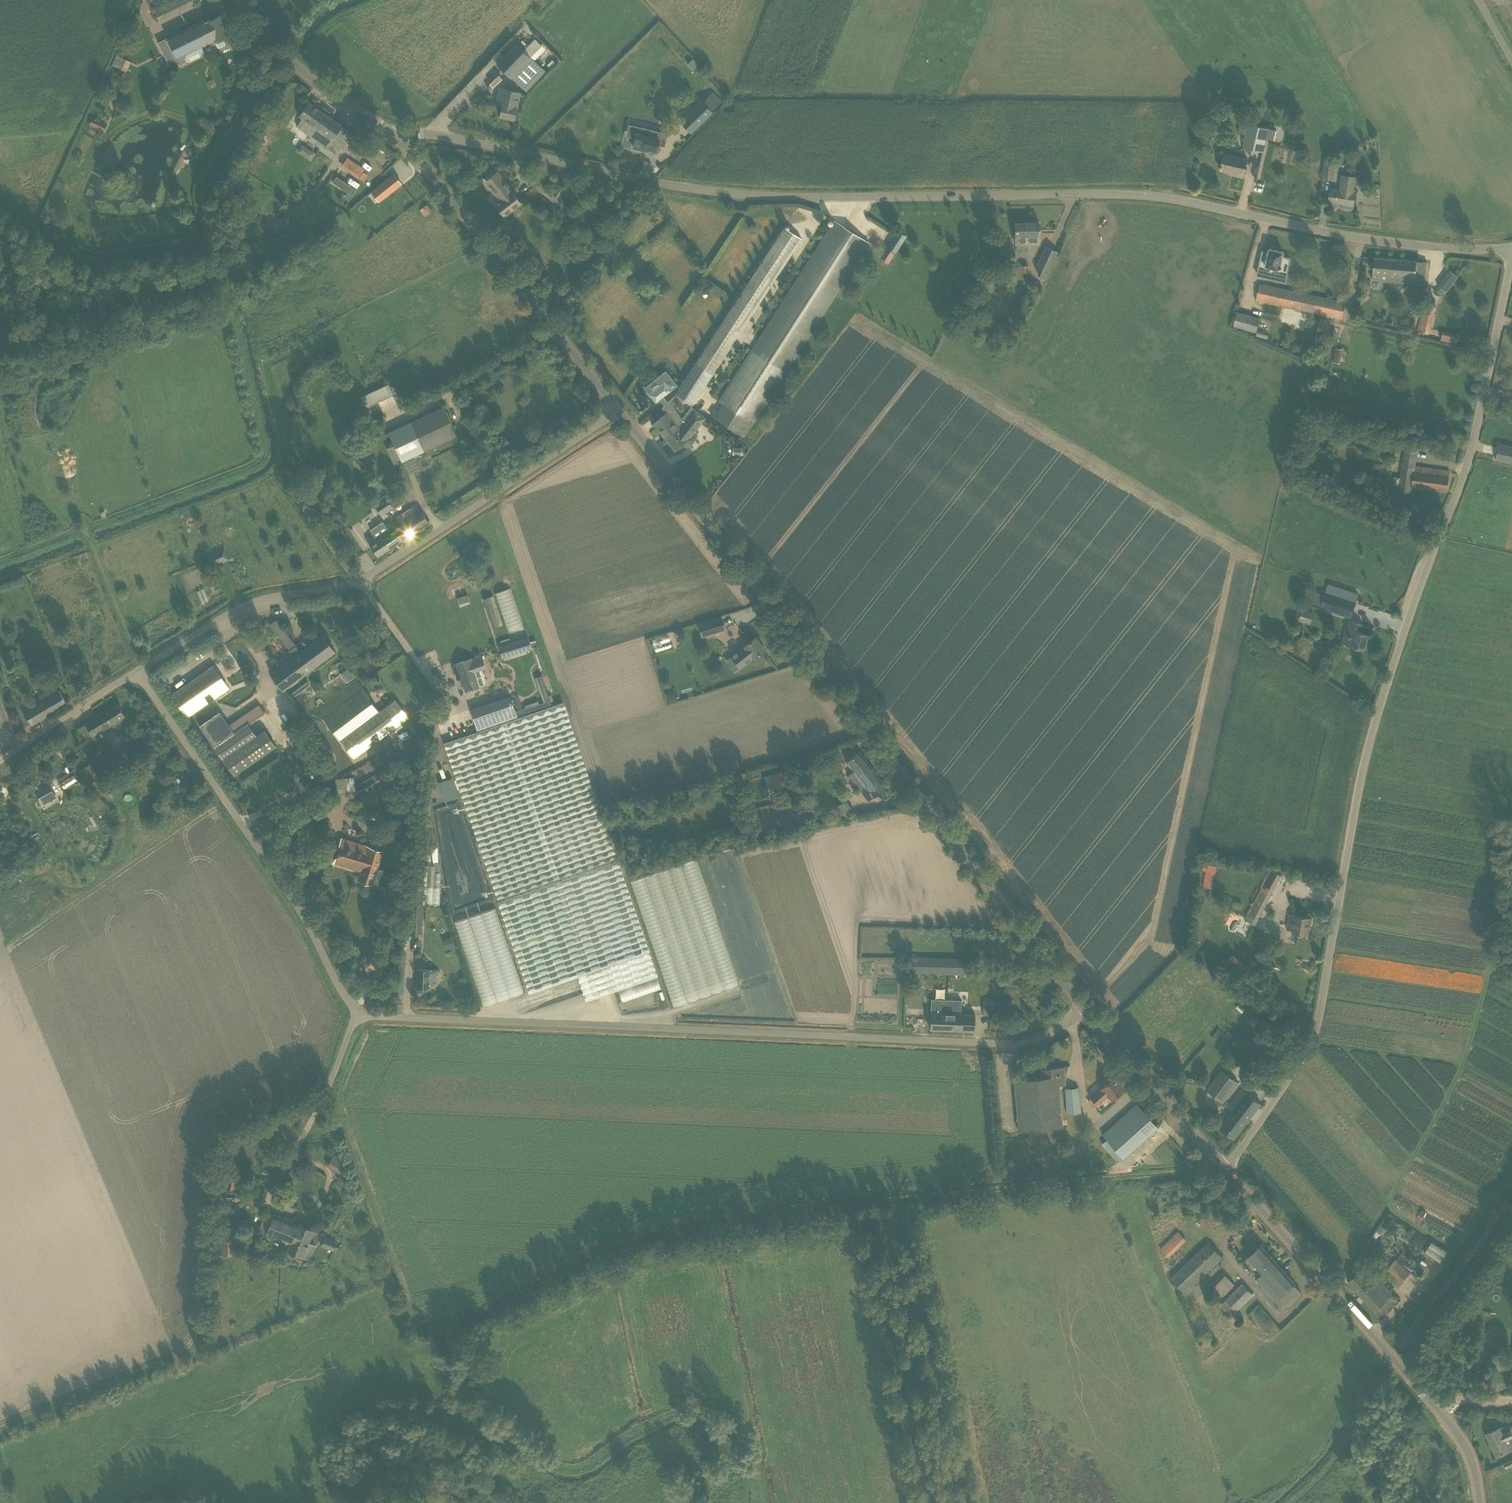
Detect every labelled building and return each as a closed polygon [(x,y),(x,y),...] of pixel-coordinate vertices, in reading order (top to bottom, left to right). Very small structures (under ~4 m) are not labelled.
[(226,43),(223,37),(231,34),(221,14),(206,22),(204,19),(167,37),(177,58),(214,40),(215,42),(215,41),(218,47),(219,47),(225,44),(226,43)] [(497,64),(510,76),(529,57),(516,44),(497,64)] [(114,55),(112,64),(121,67),(123,57),(114,55)] [(698,64),(693,58),(687,64),(692,69),(698,64)] [(500,115),(514,118),(520,92),(500,87),(497,103),(503,104),(500,115)] [(297,126),(328,147),(337,154),(352,132),(308,102),(299,115),(303,118),(297,126)] [(675,134),(685,144),(705,122),(695,112),(675,134)] [(98,129),(102,120),(94,117),(90,125),(98,129)] [(1249,123),(1243,147),(1263,151),(1269,128),(1249,123)] [(658,144),(665,146),(668,133),(642,127),(640,134),(636,133),(633,147),(645,150),(645,149),(649,149),(649,148),(656,150),(658,144)] [(303,143),(297,150),(310,159),(315,152),(303,143)] [(1234,174),(1244,176),(1248,158),(1225,153),(1221,169),(1235,173),(1234,174)] [(364,179),(368,174),(362,171),(364,167),(346,156),(340,164),(364,179)] [(1335,167),(1324,165),(1322,178),(1334,179),(1335,167)] [(504,215),(520,202),(512,191),(496,172),(486,180),(501,200),(499,201),(497,202),(498,203),(496,204),(504,215)] [(377,186),(385,197),(402,183),(394,173),(377,186)] [(1329,202),(1354,205),(1355,192),(1354,191),(1356,177),(1343,175),(1341,190),(1331,188),(1329,202)] [(341,176),(337,182),(356,195),(360,189),(341,176)] [(559,198),(565,189),(559,185),(557,188),(553,195),(559,198)] [(565,219),(572,205),(564,201),(557,214),(565,219)] [(425,215),(431,209),(426,204),(420,209),(425,215)] [(742,437),(752,422),(785,371),(867,241),(835,220),(720,401),(723,403),(718,409),(714,407),(709,416),(742,437)] [(1039,235),(1039,222),(1024,222),(1024,224),(1016,224),(1016,222),(1015,222),(1015,244),(1030,244),(1030,243),(1039,243),(1039,235)] [(674,409),(683,399),(692,405),(802,238),(785,226),(763,260),(673,397),(668,402),(663,396),(671,389),(665,382),(650,394),(656,402),(660,398),(665,405),(663,408),(666,412),(654,422),(667,439),(674,433),(673,433),(676,431),(679,435),(682,433),(683,433),(689,425),(685,421),(682,419),(674,409)] [(896,253),(907,236),(897,229),(886,247),(896,253)] [(1047,274),(1057,252),(1045,246),(1035,268),(1047,274)] [(1288,270),(1290,258),(1283,256),(1284,252),(1270,248),(1267,260),(1266,265),(1261,263),(1259,273),(1271,276),(1273,266),(1274,262),(1280,263),(1279,268),(1288,270)] [(888,263),(894,253),(890,251),(884,261),(888,263)] [(1417,261),(1375,257),(1374,273),(1387,274),(1387,280),(1425,284),(1427,262),(1417,261)] [(1438,286),(1446,292),(1458,276),(1450,270),(1438,286)] [(1256,299),(1342,318),(1346,302),(1260,284),(1256,299)] [(1435,303),(1425,301),(1423,312),(1420,312),(1416,330),(1429,333),(1435,303)] [(1305,328),(1308,312),(1284,306),(1280,322),(1305,328)] [(1257,331),(1260,318),(1237,312),(1234,325),(1257,331)] [(1325,331),(1328,319),(1320,317),(1317,329),(1325,331)] [(1441,331),(1441,340),(1457,341),(1457,332),(1441,331)] [(360,394),(365,405),(392,393),(387,382),(360,394)] [(459,441),(443,406),(389,432),(406,469),(412,466),(414,471),(430,464),(426,456),(459,441)] [(705,417),(695,409),(691,407),(682,419),(685,421),(689,425),(683,433),(682,433),(679,435),(676,431),(673,433),(674,433),(667,439),(675,449),(679,446),(683,450),(691,444),(687,439),(705,417)] [(1499,443),(1496,459),(1511,463),(1511,445),(1499,443)] [(1412,485),(1447,491),(1450,471),(1415,466),(1417,450),(1405,448),(1399,490),(1411,491),(1412,485)] [(381,500),(388,511),(394,507),(387,496),(385,497),(381,500)] [(388,511),(381,500),(375,504),(382,515),(388,511)] [(394,527),(402,540),(429,522),(420,509),(420,510),(416,504),(393,519),(397,525),(394,527)] [(401,541),(402,540),(394,527),(397,525),(393,519),(392,520),(385,525),(386,527),(375,535),(373,533),(366,538),(372,546),(362,553),(369,562),(382,553),(401,541)] [(207,555),(212,567),(219,564),(217,562),(223,559),(224,562),(230,559),(225,547),(207,555)] [(523,626),(510,588),(495,593),(508,631),(523,626)] [(1351,617),(1356,602),(1326,591),(1320,607),(1351,617)] [(457,597),(459,604),(468,600),(469,600),(467,594),(457,597)] [(502,624),(493,595),(483,598),(492,627),(502,624)] [(1306,623),(1310,611),(1303,608),(1299,621),(1306,623)] [(722,616),(698,623),(702,637),(726,629),(722,616)] [(1369,634),(1361,631),(1364,623),(1350,619),(1342,642),(1364,650),(1369,634)] [(309,683),(302,675),(335,651),(322,634),(271,673),(283,689),(289,685),(295,694),(309,683)] [(754,657),(765,649),(755,636),(744,645),(745,646),(739,650),(732,656),(740,667),(753,657),(754,657)] [(502,656),(532,647),(534,646),(543,675),(546,681),(550,680),(536,640),(530,641),(528,637),(499,646),(502,656)] [(46,670),(57,664),(52,654),(41,660),(46,670)] [(481,655),(472,658),(456,663),(465,690),(486,683),(481,668),(486,667),(481,655)] [(216,662),(251,718),(266,708),(262,702),(256,706),(225,657),(216,662)] [(230,687),(215,666),(174,694),(189,716),(210,701),(210,702),(212,701),(211,700),(214,698),(214,699),(216,698),(215,697),(230,687)] [(348,668),(343,671),(349,680),(354,676),(348,668)] [(515,710),(515,708),(510,695),(470,709),(478,730),(444,742),(498,900),(529,992),(577,975),(586,1000),(609,992),(658,975),(655,966),(618,859),(563,701),(551,705),(550,702),(554,701),(551,694),(548,695),(545,686),(542,676),(535,678),(544,702),(539,704),(538,701),(524,705),(525,707),(515,710)] [(23,711),(31,725),(67,703),(57,686),(47,691),(21,707),(23,711)] [(340,740),(379,711),(362,689),(323,718),(340,740)] [(379,711),(340,740),(353,758),(409,717),(396,699),(379,711)] [(118,703),(85,723),(93,736),(103,730),(105,733),(114,728),(112,724),(125,716),(118,703)] [(264,729),(223,757),(234,774),(276,746),(264,729)] [(868,800),(886,786),(859,750),(846,760),(854,770),(849,774),(868,800)] [(93,780),(85,767),(78,770),(87,784),(93,780)] [(390,779),(384,769),(354,786),(359,795),(390,779)] [(773,787),(787,783),(784,771),(770,775),(773,787)] [(335,777),(336,791),(354,790),(353,776),(335,777)] [(455,792),(457,792),(451,777),(439,781),(444,795),(443,796),(445,801),(457,797),(455,792)] [(49,783),(35,791),(43,805),(57,797),(49,783)] [(816,815),(812,798),(754,811),(758,828),(816,815)] [(417,830),(410,827),(404,845),(411,847),(417,830)] [(371,855),(373,848),(342,838),(335,862),(358,869),(362,856),(363,856),(364,853),(371,855)] [(362,856),(358,869),(363,870),(360,879),(371,883),(381,851),(377,849),(377,847),(375,847),(375,848),(373,848),(371,855),(364,853),(363,856),(362,856)] [(630,881),(673,1005),(738,983),(695,858),(630,881)] [(409,934),(422,934),(424,903),(439,904),(441,887),(440,887),(441,871),(434,871),(434,864),(415,863),(413,903),(410,903),(409,916),(408,934),(409,934)] [(1273,893),(1262,887),(1245,919),(1256,925),(1273,893)] [(54,924),(66,917),(61,908),(49,915),(54,924)] [(483,1005),(506,997),(524,991),(496,908),(454,922),(483,1005)] [(1308,935),(1311,917),(1295,914),(1294,923),(1289,922),(1287,929),(1293,930),(1292,932),(1308,935)] [(1241,922),(1237,931),(1247,935),(1251,926),(1241,922)] [(452,935),(445,938),(450,951),(457,948),(452,935)] [(1227,958),(1238,966),(1242,961),(1231,953),(1227,958)] [(910,972),(969,974),(970,958),(910,957),(910,972)] [(380,965),(390,967),(392,960),(381,959),(380,965)] [(429,982),(436,982),(437,969),(417,968),(416,986),(429,987),(429,982)] [(931,999),(930,1028),(974,1030),(975,1014),(961,1013),(961,1000),(931,999)] [(983,1000),(983,1014),(1008,1015),(1009,1000),(983,1000)] [(1238,1031),(1233,1037),(1239,1041),(1243,1035),(1238,1031)] [(1065,1084),(1064,1066),(1038,1068),(1039,1077),(1014,1079),(1019,1129),(1063,1125),(1059,1085),(1065,1084)] [(1222,1070),(1207,1090),(1223,1102),(1238,1082),(1222,1070)] [(1111,1099),(1123,1088),(1113,1076),(1101,1087),(1091,1097),(1097,1104),(1097,1105),(1108,1095),(1111,1099)] [(1067,1113),(1081,1112),(1078,1087),(1065,1088),(1067,1113)] [(1234,1138),(1261,1102),(1260,1102),(1243,1089),(1229,1106),(1234,1110),(1221,1128),(1234,1138)] [(1122,1157),(1157,1126),(1137,1103),(1102,1134),(1106,1139),(1100,1143),(1118,1161),(1122,1157)] [(326,1165),(342,1172),(348,1160),(331,1152),(326,1165)] [(1206,1182),(1201,1187),(1204,1191),(1209,1186),(1206,1182)] [(295,1222),(274,1214),(266,1234),(290,1243),(291,1243),(292,1239),(293,1240),(296,1234),(291,1232),(295,1222)] [(303,1257),(314,1229),(295,1222),(291,1232),(296,1234),(293,1240),(292,1239),(291,1243),(290,1243),(287,1250),(303,1257)] [(237,1254),(238,1233),(239,1224),(220,1223),(219,1238),(218,1253),(237,1254)] [(1169,1257),(1187,1240),(1179,1231),(1161,1248),(1169,1257)] [(337,1241),(325,1236),(321,1245),(333,1250),(334,1248),(338,1249),(340,1245),(336,1243),(337,1241)] [(1430,1240),(1424,1252),(1441,1260),(1446,1248),(1430,1240)] [(1209,1241),(1171,1277),(1185,1292),(1223,1256),(1209,1241)] [(1282,1308),(1301,1291),(1294,1283),(1295,1282),(1261,1244),(1248,1256),(1265,1275),(1263,1277),(1261,1275),(1257,1279),(1282,1308)] [(1409,1273),(1396,1259),(1387,1268),(1401,1281),(1409,1273)] [(1427,1268),(1415,1259),(1410,1265),(1422,1274),(1427,1268)] [(1375,1310),(1380,1316),(1398,1300),(1375,1275),(1369,1280),(1360,1270),(1348,1281),(1374,1310),(1375,1310)] [(1224,1292),(1233,1283),(1225,1275),(1216,1283),(1224,1292)] [(1242,1283),(1220,1305),(1231,1316),(1253,1294),(1242,1283)] [(1510,1430),(1502,1433),(1500,1427),(1486,1433),(1497,1455),(1510,1449),(1506,1440),(1511,1438),(1511,1435),(1510,1430)]
